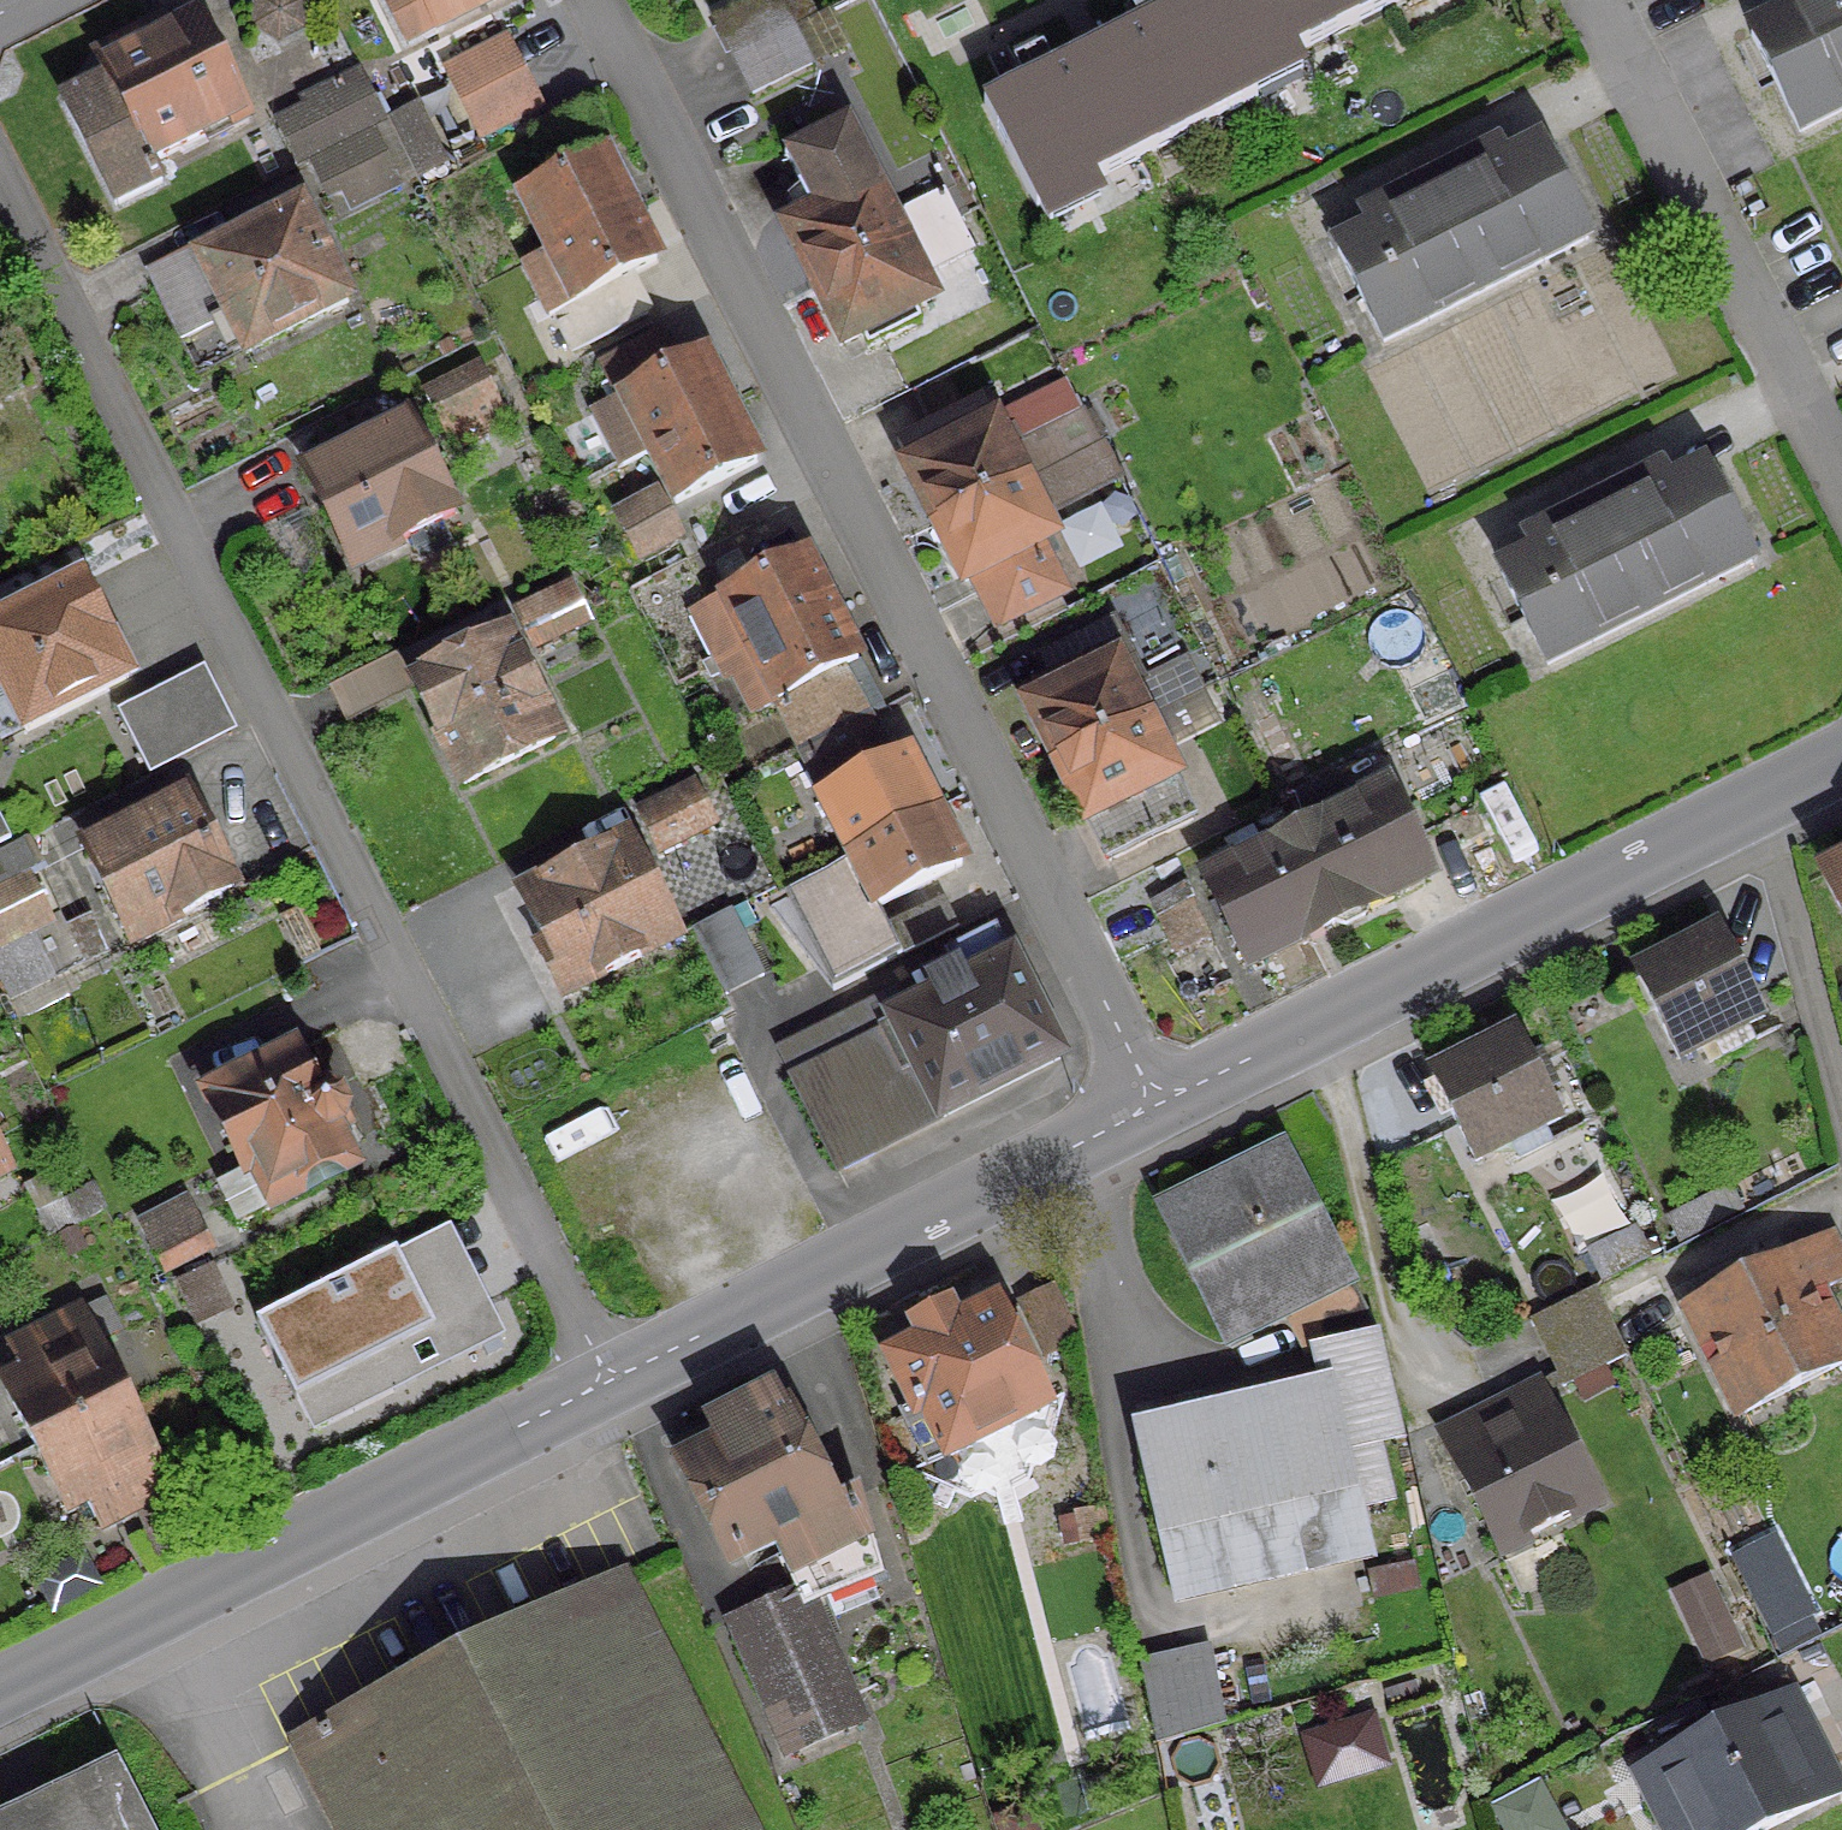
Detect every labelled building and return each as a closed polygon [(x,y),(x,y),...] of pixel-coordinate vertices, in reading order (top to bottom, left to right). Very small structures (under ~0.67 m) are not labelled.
[(245,31),(271,48),(298,34),(300,3),(295,0),(247,0),(246,1),(245,31)] [(376,1),(398,44),(484,0),(378,0),(376,1)] [(1236,78),(1391,0),(1191,0),(1192,2),(1194,1),(1234,79),(1236,78)] [(1792,135),(1841,110),(1841,0),(1821,0),(1743,39),(1792,135)] [(1247,100),(1236,78),(1234,79),(1194,1),(1192,2),(980,109),(1030,209),(1247,100)] [(87,56),(100,81),(55,104),(107,207),(155,184),(145,163),(238,116),(190,22),(153,41),(146,26),(87,56)] [(533,107),(500,42),(438,73),(471,139),(533,107)] [(290,162),(300,157),(303,163),(361,133),(381,122),(380,121),(378,122),(367,100),(337,116),(329,97),(271,126),(290,162)] [(381,122),(404,168),(418,161),(415,156),(431,148),(410,106),(381,120),(380,121),(381,122)] [(609,187),(575,117),(529,140),(550,183),(515,201),(542,254),(628,209),(616,184),(609,187)] [(876,191),(842,124),(777,157),(795,193),(782,206),(793,229),(781,235),(809,291),(951,220),(936,192),(881,220),(868,195),(876,191)] [(336,196),(343,210),(388,189),(361,133),(303,163),(322,202),(336,196)] [(1431,202),(1478,293),(1580,241),(1533,150),(1502,166),(1491,151),(1465,164),(1471,181),(1431,202)] [(1329,253),(1376,345),(1478,293),(1431,202),(1392,222),(1381,207),(1356,220),(1362,237),(1329,253)] [(635,238),(641,235),(628,209),(542,254),(516,267),(542,319),(546,317),(564,354),(640,316),(621,278),(648,265),(635,238)] [(190,380),(339,304),(293,211),(254,230),(248,219),(136,276),(190,380)] [(951,220),(809,291),(837,345),(853,337),(860,352),(913,325),(906,311),(922,302),(911,281),(967,252),(951,220)] [(715,383),(709,386),(696,360),(589,414),(615,468),(643,454),(641,452),(728,409),(715,383)] [(502,427),(473,371),(418,398),(447,455),(502,427)] [(728,409),(641,452),(643,454),(668,504),(748,464),(735,437),(741,435),(728,409)] [(894,459),(929,528),(1092,445),(1076,413),(998,453),(978,415),(894,459)] [(400,422),(298,474),(345,567),(447,515),(400,422)] [(1092,445),(929,528),(957,583),(974,575),(997,621),(1051,594),(1035,562),(1050,555),(1031,519),(1110,479),(1092,445)] [(1635,504),(1595,524),(1642,615),(1744,564),(1697,472),(1665,488),(1655,474),(1629,487),(1635,504)] [(651,502),(611,522),(629,557),(669,537),(651,502)] [(1526,559),(1493,575),(1539,667),(1642,615),(1595,524),(1556,544),(1546,529),(1520,542),(1526,559)] [(811,586),(797,560),(686,616),(712,667),(714,667),(742,653),(830,609),(817,583),(811,586)] [(119,679),(72,586),(0,623),(0,696),(18,731),(119,679)] [(582,626),(567,594),(513,621),(527,652),(582,626)] [(843,635),(830,609),(742,653),(714,667),(721,680),(750,666),(793,753),(859,719),(848,698),(863,690),(837,638),(843,635)] [(405,684),(458,785),(549,738),(510,664),(515,662),(502,636),(497,638),(496,637),(405,684)] [(1039,703),(1022,711),(1051,765),(1136,723),(1107,668),(1091,676),(1084,662),(1031,688),(1039,703)] [(231,726),(202,668),(123,708),(152,766),(231,726)] [(885,767),(859,719),(793,753),(842,855),(927,813),(899,760),(885,767)] [(1079,821),(1080,820),(1102,863),(1185,822),(1136,723),(1051,765),(1079,821)] [(1331,777),(1304,790),(1362,906),(1420,876),(1378,792),(1346,808),(1331,777)] [(1302,830),(1258,852),(1301,937),(1327,924),(1338,927),(1356,918),(1362,906),(1304,790),(1286,799),(1302,830)] [(704,823),(689,794),(636,820),(651,850),(704,823)] [(125,942),(226,890),(179,798),(78,849),(125,942)] [(870,910),(954,867),(927,813),(842,855),(870,910)] [(735,836),(702,854),(723,893),(756,876),(735,836)] [(523,914),(541,949),(532,953),(556,998),(670,939),(620,841),(540,883),(545,894),(519,907),(523,914)] [(1200,881),(1242,965),(1301,937),(1258,852),(1200,881)] [(1815,877),(1841,931),(1841,864),(1815,877)] [(0,893),(0,988),(3,994),(55,969),(45,945),(31,951),(23,934),(43,925),(21,882),(0,893)] [(879,928),(894,957),(951,928),(936,899),(879,928)] [(1156,922),(1171,952),(1199,939),(1182,908),(1156,922)] [(686,932),(718,997),(756,978),(724,913),(686,932)] [(1743,1044),(1735,1028),(1755,1018),(1711,932),(1627,974),(1671,1060),(1710,1041),(1718,1057),(1743,1044)] [(830,1171),(1051,1061),(987,933),(940,956),(941,959),(912,973),(927,1002),(897,1017),(886,995),(771,1053),(830,1171)] [(1508,1034),(1424,1077),(1468,1163),(1508,1143),(1516,1158),(1540,1146),(1532,1130),(1551,1120),(1508,1034)] [(309,1098),(286,1055),(232,1083),(238,1095),(206,1110),(237,1171),(213,1184),(233,1225),(344,1169),(324,1129),(342,1120),(326,1089),(309,1098)] [(1286,1311),(1309,1358),(1310,1358),(1310,1355),(1365,1342),(1365,1343),(1371,1341),(1276,1151),(1153,1212),(1219,1344),(1286,1311)] [(1674,1216),(1661,1223),(1671,1242),(1732,1211),(1722,1191),(1674,1216)] [(201,1252),(175,1201),(134,1222),(161,1273),(201,1252)] [(500,1330),(448,1225),(263,1318),(316,1423),(500,1330)] [(1630,1233),(1582,1257),(1595,1282),(1642,1258),(1630,1233)] [(1737,1415),(1838,1364),(1804,1297),(1841,1277),(1841,1270),(1826,1239),(1684,1310),(1737,1415)] [(1071,1343),(1046,1290),(1013,1306),(1038,1358),(1071,1343)] [(1549,1377),(1555,1388),(1618,1357),(1586,1292),(1522,1323),(1549,1377)] [(0,1390),(0,1396),(26,1449),(119,1402),(89,1345),(110,1334),(94,1303),(1,1349),(18,1381),(0,1390)] [(910,1328),(919,1345),(884,1363),(908,1411),(897,1416),(922,1465),(1036,1407),(988,1310),(949,1331),(939,1313),(910,1328)] [(1319,1396),(1133,1439),(1169,1596),(1358,1553),(1348,1511),(1378,1504),(1365,1446),(1387,1440),(1365,1343),(1365,1342),(1310,1355),(1310,1358),(1309,1358),(1319,1396)] [(1433,1435),(1492,1552),(1589,1503),(1537,1398),(1539,1397),(1533,1385),(1433,1435)] [(677,1466),(675,1467),(724,1564),(770,1541),(793,1594),(797,1592),(802,1604),(870,1575),(847,1499),(827,1509),(769,1394),(726,1416),(727,1420),(668,1449),(677,1466)] [(150,1463),(119,1402),(26,1449),(56,1507),(75,1497),(92,1530),(194,1478),(179,1449),(150,1463)] [(1075,1542),(1098,1538),(1093,1513),(1071,1517),(1075,1542)] [(1741,1553),(1777,1636),(1832,1612),(1796,1529),(1741,1553)] [(1713,1664),(1752,1649),(1724,1574),(1685,1589),(1713,1664)] [(615,1580),(290,1743),(334,1829),(741,1829),(615,1580)] [(854,1725),(802,1604),(797,1592),(793,1594),(725,1623),(782,1756),(854,1725)] [(1205,1658),(1135,1674),(1150,1746),(1218,1725),(1205,1658)] [(1773,1702),(1706,1735),(1754,1829),(1759,1829),(1836,1792),(1819,1758),(1805,1765),(1773,1702)] [(1706,1735),(1641,1769),(1671,1829),(1754,1829),(1706,1735)] [(1510,1793),(1527,1829),(1560,1829),(1553,1815),(1593,1798),(1577,1763),(1510,1793)] [(109,1765),(0,1821),(0,1829),(142,1829),(109,1765)]
